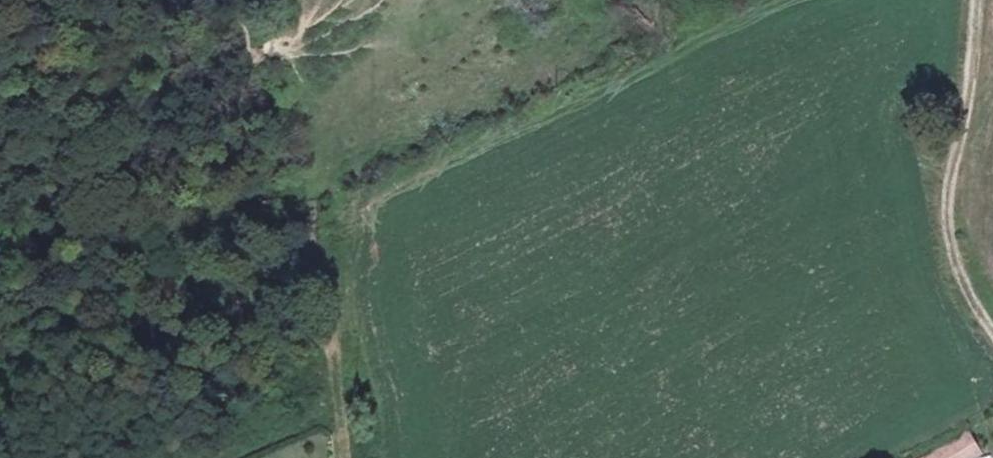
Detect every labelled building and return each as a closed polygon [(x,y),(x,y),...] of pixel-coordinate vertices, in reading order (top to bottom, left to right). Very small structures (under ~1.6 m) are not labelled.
[(987,457),(971,430),(922,457),(985,457),(987,457)]
